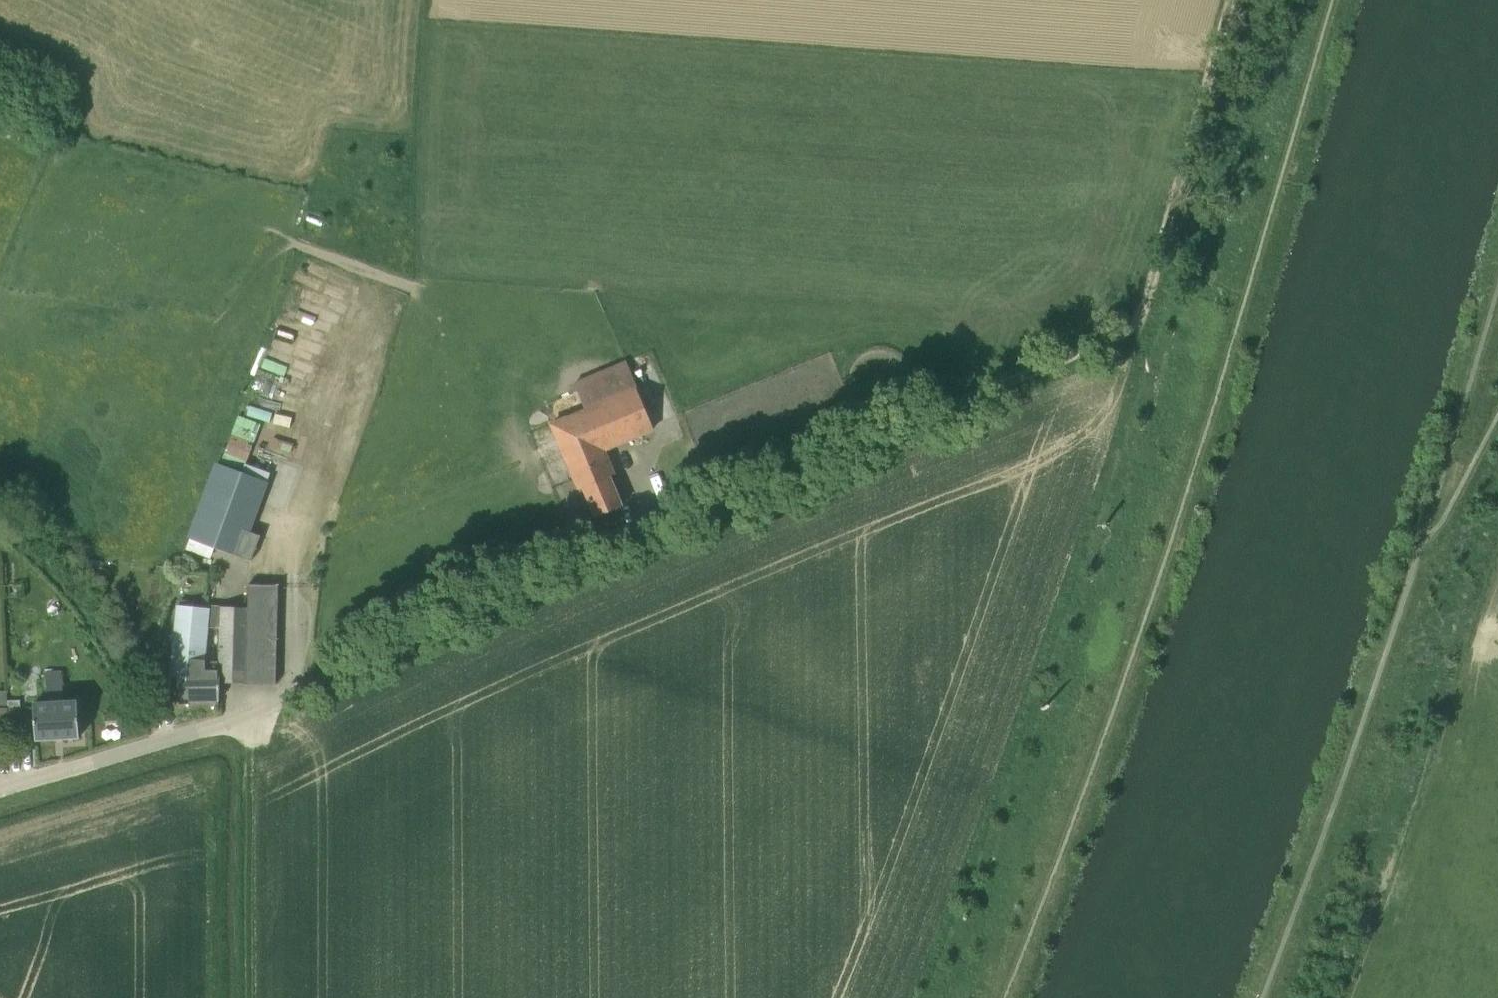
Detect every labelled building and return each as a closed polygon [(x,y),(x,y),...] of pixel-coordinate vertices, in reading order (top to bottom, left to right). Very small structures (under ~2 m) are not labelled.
[(621,505),(608,476),(615,473),(606,451),(654,430),(629,368),(610,376),(576,390),(583,407),(549,423),(577,489),(584,486),(596,516),(621,505)] [(228,451),(246,455),(251,434),(232,430),(228,451)] [(254,563),(263,539),(248,534),(267,482),(220,464),(200,516),(192,540),(254,563)] [(276,683),(278,584),(249,584),(248,606),(209,605),(208,608),(177,606),(172,671),(176,671),(176,675),(179,675),(179,699),(177,699),(177,700),(219,700),(220,682),(246,683),(246,682),(276,683)] [(58,671),(58,666),(46,667),(46,671),(45,672),(47,701),(34,702),(36,739),(80,736),(78,699),(63,700),(61,670),(58,671)] [(8,732),(20,731),(19,706),(7,707),(8,732)] [(8,732),(7,707),(0,708),(0,733),(8,732)]
